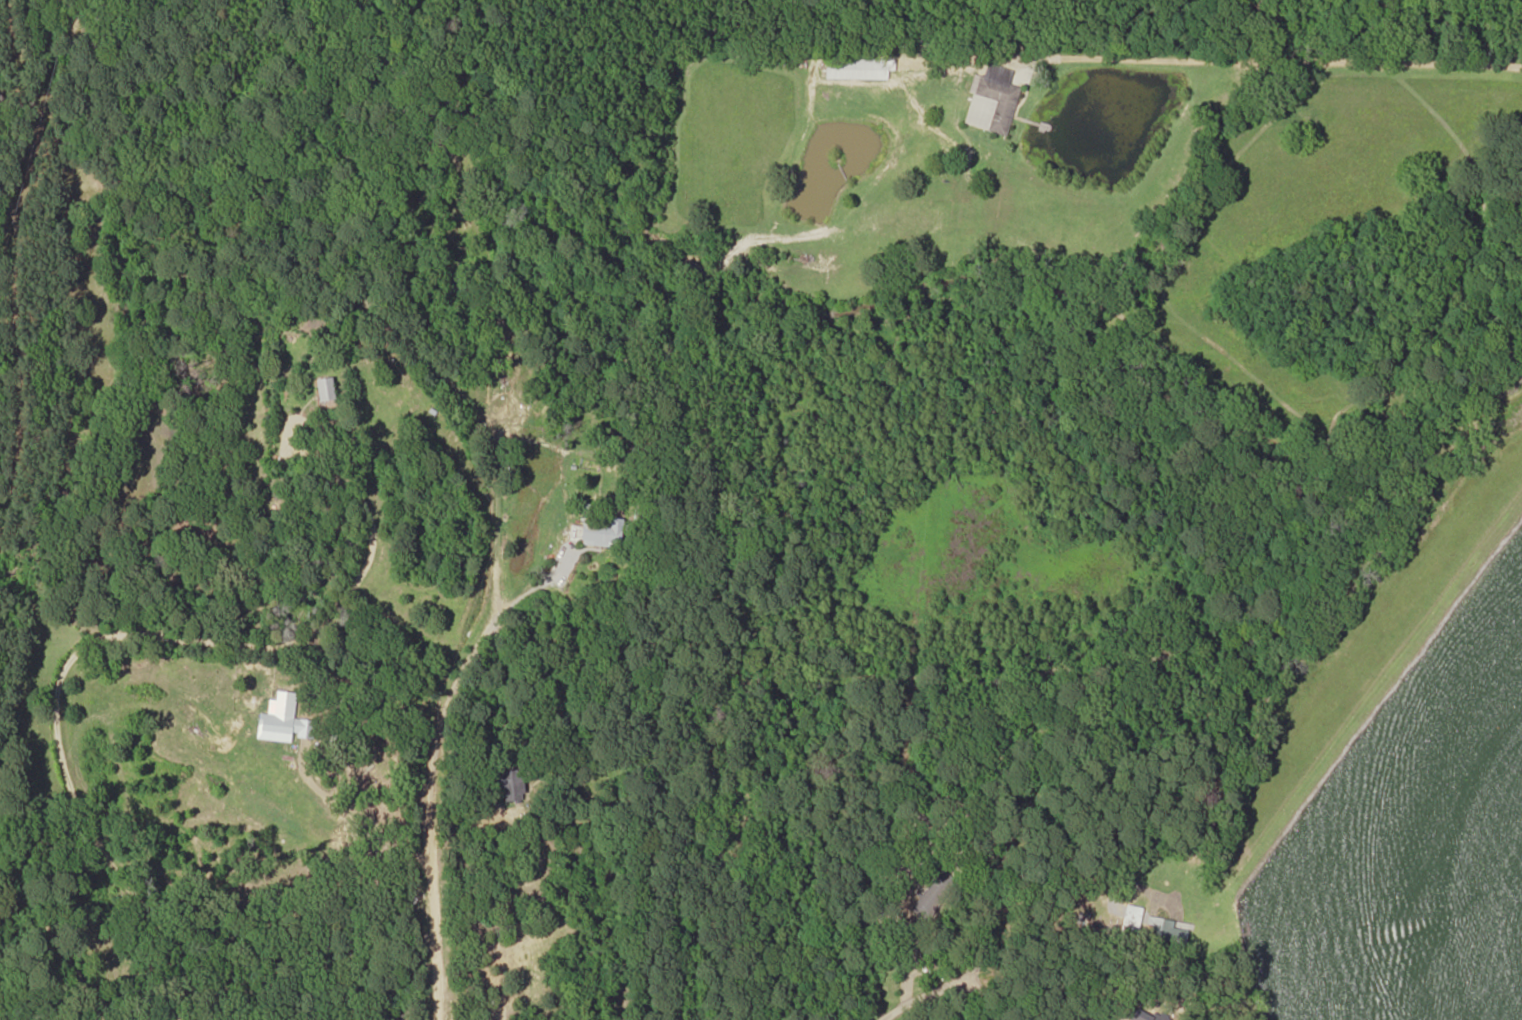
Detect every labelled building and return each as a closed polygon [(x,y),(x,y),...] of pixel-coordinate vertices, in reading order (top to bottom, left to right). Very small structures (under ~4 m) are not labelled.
[(825,80),(898,80),(898,59),(825,58),(825,80)] [(964,123),(1005,135),(1020,87),(1009,84),(1013,72),(986,64),(982,76),(973,74),(968,92),(972,93),(964,123)] [(317,379),(319,401),(336,400),(333,378),(317,379)] [(581,545),(621,547),(622,518),(611,517),(610,526),(591,525),(592,513),(582,512),(581,545)] [(292,713),(294,693),(274,691),(272,710),(292,713)] [(525,801),(523,769),(500,771),(502,803),(525,801)] [(1137,935),(1139,920),(1123,918),(1121,932),(1137,935)] [(1160,1010),(1149,1019),(1169,1019),(1160,1010)]
